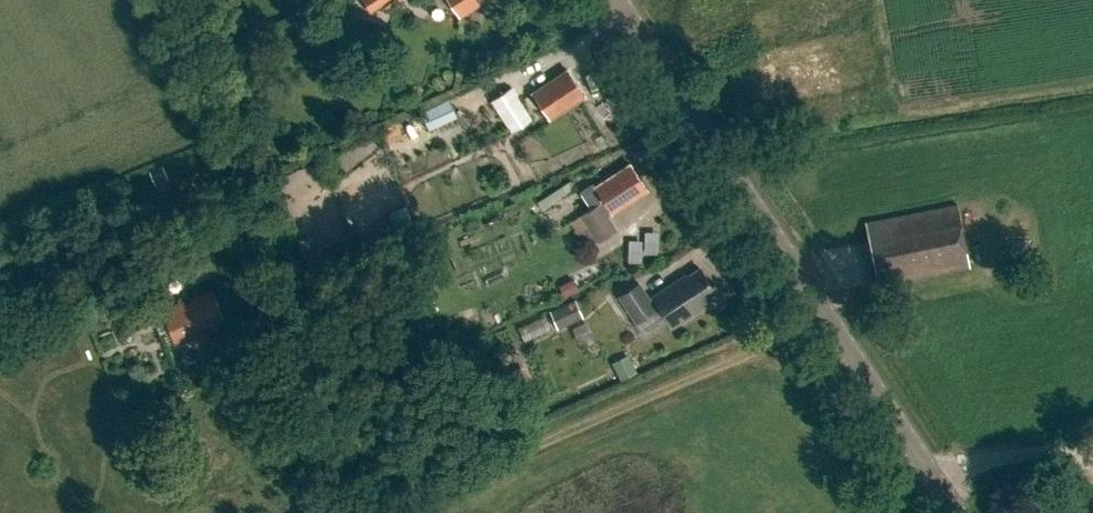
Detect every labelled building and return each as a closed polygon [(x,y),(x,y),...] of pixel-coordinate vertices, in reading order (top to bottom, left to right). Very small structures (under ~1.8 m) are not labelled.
[(371,13),(392,0),(362,0),(371,13)] [(453,7),(458,4),(465,14),(487,0),(449,0),(453,7)] [(569,70),(535,93),(551,118),(586,95),(569,70)] [(533,119),(512,87),(490,101),(511,133),(533,119)] [(418,114),(427,132),(456,117),(448,100),(418,114)] [(594,209),(584,216),(601,242),(619,230),(610,216),(650,191),(633,165),(598,187),(592,186),(582,192),(594,209)] [(541,211),(571,191),(566,183),(536,203),(541,211)] [(958,217),(867,235),(876,284),(968,267),(958,217)] [(643,242),(626,242),(626,263),(641,263),(641,255),(655,255),(655,233),(643,233),(643,242)] [(655,297),(656,297),(652,300),(642,284),(622,297),(640,324),(663,308),(675,327),(706,306),(704,303),(718,294),(702,269),(687,279),(686,276),(655,297)] [(214,289),(163,310),(178,346),(221,329),(218,321),(226,318),(214,289)] [(557,329),(583,318),(575,299),(549,311),(557,329)] [(631,358),(615,366),(623,383),(639,375),(631,358)] [(505,396),(530,382),(521,367),(497,381),(505,396)]
